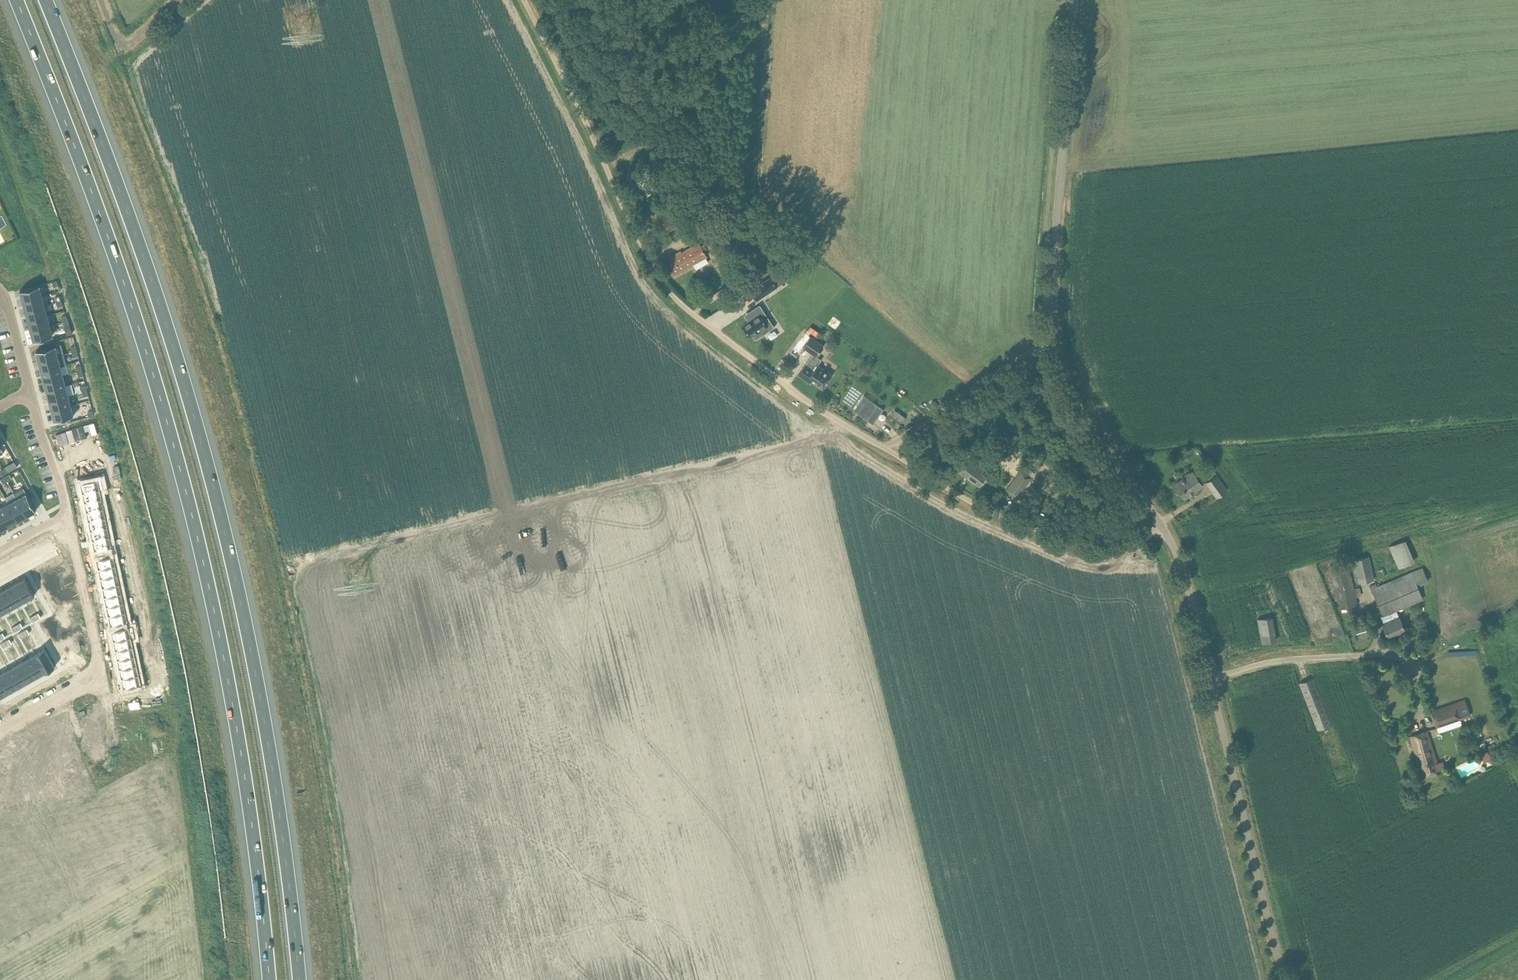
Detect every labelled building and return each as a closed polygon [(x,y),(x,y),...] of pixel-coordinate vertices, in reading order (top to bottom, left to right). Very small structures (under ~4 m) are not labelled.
[(669,213),(665,203),(651,209),(656,219),(669,213)] [(4,240),(13,236),(0,210),(0,231),(4,240)] [(664,260),(673,275),(674,276),(694,265),(693,263),(707,256),(699,242),(682,252),(681,251),(664,260)] [(722,274),(729,284),(742,275),(735,265),(722,274)] [(771,277),(750,290),(756,300),(774,289),(777,287),(771,277)] [(40,285),(20,290),(23,300),(42,295),(40,285)] [(42,295),(23,300),(26,310),(45,305),(42,295)] [(748,321),(743,325),(751,336),(753,335),(755,339),(775,327),(760,304),(747,312),(752,319),(748,321)] [(45,305),(26,310),(28,320),(48,315),(45,305)] [(791,314),(786,307),(776,313),(781,321),(791,314)] [(48,315),(28,320),(31,330),(50,325),(48,315)] [(786,326),(795,335),(802,327),(793,319),(786,326)] [(50,325),(31,330),(34,340),(53,335),(50,325)] [(823,345),(810,336),(805,332),(798,342),(803,346),(803,347),(812,354),(798,374),(810,383),(812,380),(823,388),(832,375),(817,364),(821,359),(816,356),(823,345)] [(55,345),(36,350),(39,361),(64,354),(64,353),(58,355),(55,345)] [(64,354),(39,361),(41,370),(66,364),(64,354)] [(66,364),(41,370),(44,380),(63,375),(61,366),(67,364),(66,364)] [(63,375),(44,380),(47,390),(66,385),(63,375)] [(66,385),(47,390),(49,400),(68,395),(66,385)] [(849,407),(858,392),(851,387),(842,402),(849,407)] [(68,395),(49,400),(52,410),(71,405),(68,395)] [(864,395),(853,410),(873,424),(883,409),(864,395)] [(71,405),(52,410),(54,420),(74,415),(71,405)] [(967,460),(965,463),(959,471),(979,486),(987,475),(967,460)] [(1007,489),(1017,497),(1032,477),(1022,469),(1007,489)] [(1174,485),(1184,498),(1202,485),(1193,471),(1174,485)] [(1206,482),(1217,497),(1226,490),(1216,475),(1206,482)] [(101,478),(79,482),(81,493),(100,489),(104,488),(101,478)] [(24,487),(15,492),(27,515),(36,510),(24,487)] [(100,489),(81,493),(83,502),(102,498),(100,489)] [(15,492),(5,497),(8,503),(18,520),(27,515),(15,492)] [(102,498),(83,502),(85,511),(104,507),(102,498)] [(9,525),(18,520),(8,503),(0,507),(0,509),(9,525)] [(104,507),(85,511),(87,521),(106,517),(104,507)] [(9,525),(0,509),(0,530),(9,525)] [(106,517),(87,521),(89,530),(108,526),(106,517)] [(108,526),(89,530),(91,540),(110,536),(108,526)] [(110,536),(91,540),(94,550),(112,546),(110,536)] [(1406,540),(1389,545),(1399,567),(1416,562),(1406,540)] [(114,554),(96,558),(98,568),(116,564),(114,554)] [(1368,556),(1353,559),(1359,585),(1363,584),(1362,582),(1374,579),(1368,556)] [(1330,566),(1338,599),(1340,608),(1357,604),(1356,597),(1362,596),(1360,587),(1354,589),(1348,562),(1330,566)] [(116,564),(98,568),(100,578),(118,574),(116,564)] [(1423,567),(1411,572),(1371,589),(1383,616),(1381,616),(1384,624),(1383,625),(1388,637),(1405,630),(1396,610),(1423,599),(1417,586),(1429,581),(1423,567)] [(118,574),(100,578),(102,587),(120,584),(118,574)] [(24,578),(15,583),(24,600),(33,595),(24,578)] [(15,583),(6,588),(15,605),(24,600),(15,583)] [(120,584),(102,587),(104,597),(122,593),(120,584)] [(0,591),(0,598),(6,609),(15,605),(6,588),(0,591)] [(122,593),(104,597),(105,606),(124,602),(122,593)] [(124,602),(105,606),(107,615),(126,612),(124,602)] [(126,612),(107,615),(109,626),(128,622),(126,612)] [(1262,643),(1276,640),(1271,617),(1258,619),(1262,643)] [(1354,626),(1358,639),(1371,635),(1367,622),(1354,626)] [(132,625),(111,630),(113,641),(135,636),(132,625)] [(135,636),(113,641),(115,650),(134,646),(140,645),(138,635),(135,636)] [(134,646),(115,650),(117,659),(136,656),(134,646)] [(54,666),(44,649),(35,654),(45,671),(54,666)] [(35,654),(27,658),(37,676),(45,671),(35,654)] [(136,656),(117,659),(119,669),(138,665),(136,656)] [(27,658),(17,664),(27,681),(37,676),(27,658)] [(17,664),(9,668),(18,686),(27,681),(17,664)] [(138,665),(119,669),(121,678),(140,674),(138,665)] [(9,668),(0,673),(10,691),(18,686),(9,668)] [(0,673),(0,695),(1,696),(10,691),(0,673)] [(140,674),(121,678),(123,689),(142,685),(140,674)] [(1299,683),(1318,729),(1331,724),(1313,678),(1299,683)] [(141,694),(125,697),(127,706),(143,703),(141,694)] [(143,703),(127,706),(129,716),(145,712),(143,703)] [(1466,723),(1464,717),(1469,716),(1465,703),(1456,706),(1455,703),(1431,711),(1436,728),(1462,719),(1463,724),(1466,723)] [(145,712),(129,716),(131,725),(147,722),(145,712)] [(64,719),(55,724),(64,738),(72,734),(64,719)] [(147,722),(131,725),(133,735),(149,731),(147,722)] [(55,724),(47,728),(55,743),(64,738),(55,724)] [(47,728),(39,733),(47,748),(55,743),(47,728)] [(1410,736),(1413,745),(1419,763),(1415,764),(1419,776),(1440,769),(1445,768),(1442,760),(1437,762),(1427,730),(1410,736)] [(39,733),(30,738),(38,753),(47,748),(39,733)] [(30,738),(22,743),(30,757),(38,753),(30,738)] [(22,743),(13,747),(22,762),(30,757),(22,743)] [(1491,759),(1487,751),(1480,755),(1484,762),(1491,759)] [(0,755),(0,771),(1,773),(10,769),(1,754),(0,755)] [(85,792),(77,797),(86,812),(94,808),(85,792)] [(77,797),(69,801),(77,817),(86,812),(77,797)] [(69,801),(60,806),(69,822),(77,817),(69,801)] [(60,806),(52,811),(61,826),(69,822),(60,806)] [(39,817),(30,822),(39,839),(49,833),(39,817)] [(30,822),(20,828),(29,844),(39,839),(30,822)] [(155,825),(139,830),(142,839),(158,834),(155,825)] [(158,834),(142,839),(144,848),(161,844),(158,834)] [(0,839),(0,846),(6,857),(16,851),(7,835),(0,839)] [(161,844),(144,848),(147,857),(163,853),(161,844)] [(163,853),(147,857),(149,867),(166,862),(163,853)] [(93,855),(83,861),(92,877),(102,871),(93,855)] [(83,861),(73,866),(82,883),(92,877),(83,861)] [(62,873),(52,878),(61,895),(71,889),(62,873)] [(52,878),(42,884),(51,900),(61,895),(52,878)] [(30,890),(20,896),(29,912),(39,907),(30,890)] [(20,896),(10,901),(20,918),(29,912),(20,896)] [(9,926),(0,910),(0,931),(9,926)] [(85,923),(78,927),(86,943),(94,938),(85,923)] [(78,927),(70,931),(79,947),(86,943),(78,927)] [(70,931),(62,936),(71,952),(79,947),(70,931)] [(62,936),(54,940),(63,956),(71,952),(62,936)] [(54,940),(46,945),(55,960),(63,956),(54,940)] [(39,949),(31,953),(40,969),(48,964),(39,949)] [(31,953),(24,958),(33,973),(40,969),(31,953)] [(24,958),(16,962),(25,978),(33,973),(24,958)] [(8,966),(16,979),(21,979),(25,978),(16,962),(8,966)] [(0,971),(5,979),(16,979),(8,966),(0,971)]
